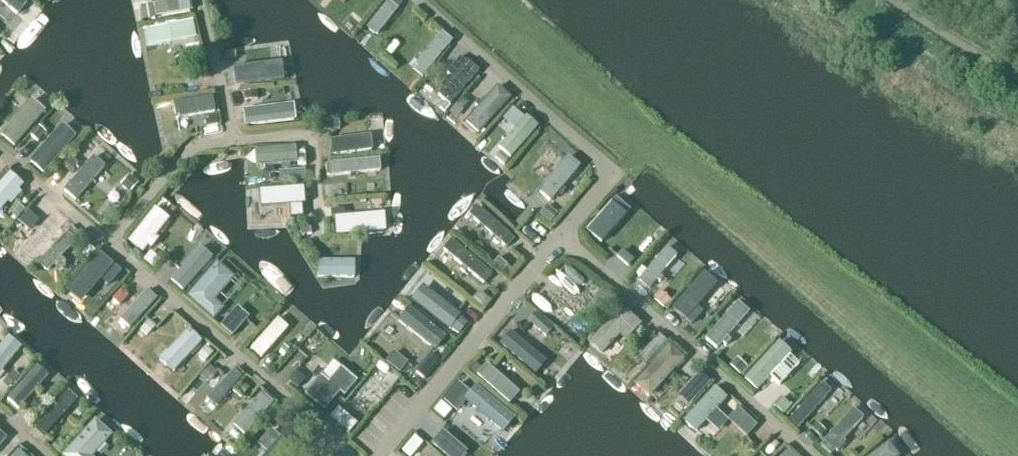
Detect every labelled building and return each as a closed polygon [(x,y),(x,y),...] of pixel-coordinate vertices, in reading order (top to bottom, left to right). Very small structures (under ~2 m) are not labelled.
[(25,0),(0,0),(17,15),(28,2),(25,0)] [(138,5),(141,21),(155,18),(155,17),(192,10),(190,0),(173,0),(153,4),(153,2),(138,5)] [(400,0),(388,0),(366,29),(377,37),(403,2),(400,0)] [(193,19),(142,29),(146,47),(197,37),(193,19)] [(453,42),(443,33),(418,62),(415,59),(409,65),(413,69),(412,70),(422,78),(453,42)] [(202,56),(199,46),(186,49),(188,59),(202,56)] [(466,63),(460,58),(447,74),(453,79),(438,96),(444,101),(439,107),(445,112),(480,72),(468,61),(466,63)] [(204,69),(202,60),(192,63),(195,76),(203,74),(202,70),(204,69)] [(273,67),(233,72),(235,86),(275,82),(273,67)] [(512,100),(498,88),(483,105),(479,102),(475,107),(478,110),(465,124),(479,136),(512,100)] [(254,105),(253,92),(244,93),(245,105),(254,105)] [(213,96),(173,103),(176,119),(216,112),(213,96)] [(46,111),(32,99),(1,135),(15,147),(46,111)] [(458,118),(470,105),(464,100),(452,112),(458,118)] [(289,107),(241,112),(242,126),(290,120),(289,107)] [(218,126),(216,116),(208,117),(209,121),(205,122),(206,128),(218,126)] [(538,128),(526,117),(498,150),(510,160),(538,128)] [(340,132),(339,122),(323,123),(323,133),(340,132)] [(76,137),(62,124),(29,161),(43,174),(76,137)] [(38,145),(47,134),(39,127),(30,137),(38,145)] [(371,134),(330,139),(332,155),(373,150),(371,134)] [(295,146),(254,150),(256,167),(297,163),(295,146)] [(106,166),(94,156),(64,190),(76,201),(106,166)] [(379,158),(325,163),(326,174),(333,173),(333,175),(381,171),(379,158)] [(580,168),(568,158),(538,194),(551,205),(580,168)] [(10,173),(0,184),(0,212),(8,203),(10,205),(22,192),(19,190),(23,185),(10,173)] [(305,180),(304,173),(292,174),(293,182),(305,180)] [(129,196),(139,185),(130,177),(120,188),(129,196)] [(294,187),(257,191),(258,204),(295,200),(294,187)] [(599,247),(630,212),(615,199),(584,234),(599,247)] [(25,212),(18,205),(10,215),(17,221),(25,212)] [(515,239),(477,206),(469,215),(507,248),(515,239)] [(551,225),(559,216),(548,207),(540,216),(551,225)] [(104,224),(113,213),(107,208),(97,219),(104,224)] [(169,220),(155,208),(128,241),(143,253),(148,246),(151,249),(159,239),(156,236),(169,220)] [(306,223),(305,210),(284,211),(285,225),(306,223)] [(40,222),(29,213),(18,224),(29,234),(40,222)] [(67,222),(56,213),(23,251),(33,260),(67,222)] [(387,217),(331,220),(332,234),(388,231),(387,217)] [(177,246),(189,230),(181,223),(169,239),(177,246)] [(311,237),(310,227),(301,229),(302,238),(311,237)] [(77,241),(67,232),(38,264),(48,273),(77,241)] [(494,273),(452,239),(444,250),(485,283),(494,273)] [(213,258),(200,246),(170,280),(183,292),(213,258)] [(675,257),(665,248),(637,281),(647,290),(655,280),(658,283),(663,278),(660,275),(675,257)] [(122,272),(100,253),(66,293),(81,306),(102,281),(109,287),(122,272)] [(624,255),(621,253),(615,259),(628,270),(635,261),(625,253),(624,255)] [(160,263),(151,255),(144,263),(154,271),(160,263)] [(235,277),(217,260),(186,295),(213,320),(224,308),(215,299),(235,277)] [(356,261),(318,262),(318,279),(356,279),(356,261)] [(509,269),(499,261),(494,267),(503,275),(509,269)] [(716,287),(702,275),(670,312),(690,329),(702,315),(696,310),(716,287)] [(669,282),(661,290),(673,301),(681,293),(669,282)] [(461,315),(423,285),(411,301),(449,330),(461,315)] [(158,300),(149,290),(120,320),(130,330),(158,300)] [(129,298),(122,291),(113,301),(121,308),(129,298)] [(670,303),(658,293),(652,300),(664,310),(670,303)] [(489,301),(480,294),(473,302),(482,310),(489,301)] [(749,313),(737,303),(705,340),(716,350),(722,343),(725,346),(730,341),(727,338),(749,313)] [(625,340),(641,323),(622,306),(588,343),(601,355),(620,335),(625,340)] [(445,337),(409,307),(398,321),(434,351),(445,337)] [(553,330),(536,315),(528,324),(546,339),(553,330)] [(288,327),(277,318),(251,348),(262,358),(288,327)] [(156,329),(149,322),(140,332),(147,338),(156,329)] [(202,341),(188,328),(159,360),(173,372),(202,341)] [(516,337),(510,332),(500,343),(533,372),(543,360),(524,344),(527,341),(519,334),(516,337)] [(309,360),(320,340),(308,333),(296,352),(309,360)] [(22,348),(8,337),(0,347),(0,375),(22,348)] [(666,345),(657,337),(635,361),(644,370),(666,345)] [(791,353),(778,342),(743,379),(756,391),(791,353)] [(285,355),(292,348),(287,343),(280,351),(285,355)] [(684,358),(669,345),(633,385),(649,398),(684,358)] [(214,354),(207,348),(198,359),(205,365),(214,354)] [(400,376),(409,365),(394,354),(386,365),(400,376)] [(425,381),(439,362),(431,355),(416,375),(425,381)] [(747,370),(736,359),(728,368),(740,378),(747,370)] [(357,382),(333,361),(304,395),(324,412),(340,393),(344,397),(357,382)] [(520,392),(486,363),(477,374),(510,404),(520,392)] [(49,376),(37,365),(6,400),(18,410),(49,376)] [(210,386),(219,375),(210,368),(201,379),(210,386)] [(243,377),(234,369),(207,400),(216,408),(243,377)] [(351,404),(361,412),(389,379),(379,371),(351,404)] [(20,379),(14,374),(2,387),(8,392),(20,379)] [(688,408),(709,385),(698,375),(677,398),(688,408)] [(251,390),(244,383),(237,390),(244,397),(251,390)] [(515,418),(476,385),(470,392),(458,383),(443,401),(456,412),(466,401),(502,433),(515,418)] [(830,391),(821,383),(788,420),(797,428),(830,391)] [(726,398),(714,387),(682,422),(694,433),(726,398)] [(78,400),(68,391),(36,425),(46,434),(78,400)] [(274,403),(262,392),(233,424),(245,435),(274,403)] [(791,409),(781,399),(773,408),(783,418),(791,409)] [(47,409),(38,401),(31,409),(40,416),(47,409)] [(752,406),(722,441),(735,452),(765,418),(752,406)] [(863,419),(852,409),(819,445),(830,454),(835,450),(836,451),(845,442),(843,441),(863,419)] [(358,427),(338,411),(331,421),(350,437),(358,427)] [(267,438),(278,422),(272,418),(261,433),(267,438)] [(95,419),(62,455),(94,455),(113,435),(95,419)] [(825,433),(815,425),(809,431),(820,440),(825,433)] [(443,430),(432,444),(446,455),(465,455),(469,452),(443,430)] [(413,438),(406,448),(417,455),(424,446),(413,438)] [(60,441),(51,450),(58,455),(59,455),(67,447),(60,441)] [(889,442),(870,455),(899,455),(889,442)] [(279,446),(270,455),(290,455),(279,446)]
